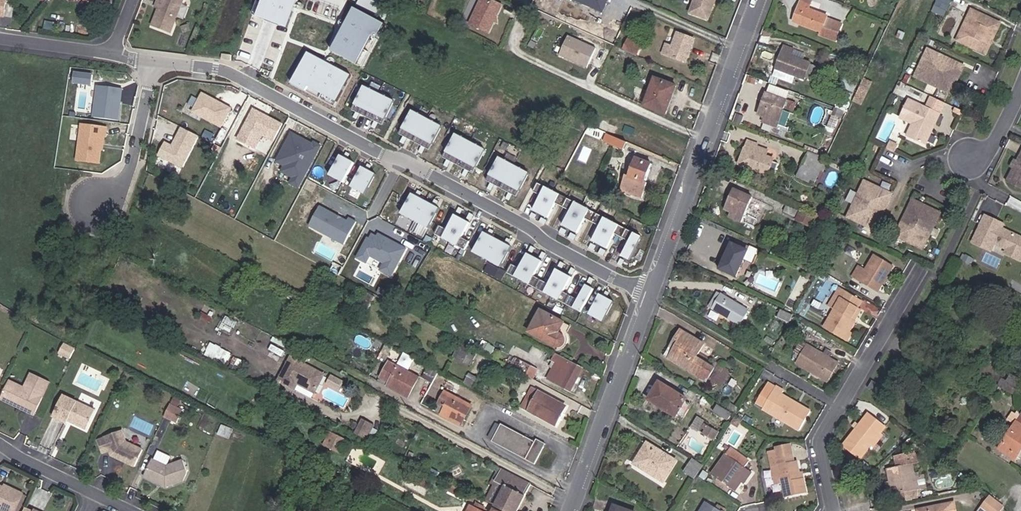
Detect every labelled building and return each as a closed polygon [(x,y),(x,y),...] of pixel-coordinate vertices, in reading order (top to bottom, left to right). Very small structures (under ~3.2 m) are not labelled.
[(162,10),(157,27),(177,33),(187,0),(166,0),(162,10)] [(253,14),(269,20),(283,26),(294,0),(259,0),(253,14)] [(489,34),(494,23),(496,18),(502,7),(488,0),(480,0),(468,25),(489,34)] [(603,12),(608,0),(575,0),(603,12)] [(714,0),(693,0),(689,13),(707,19),(714,0)] [(811,1),(808,0),(801,0),(794,17),(801,19),(799,24),(821,32),(819,35),(834,41),(840,25),(825,19),(826,16),(816,12),(808,9),(811,1)] [(951,0),(937,0),(932,10),(944,15),(951,0)] [(367,36),(372,38),(380,24),(349,7),(326,51),(352,64),(367,36)] [(970,10),(959,35),(971,41),(973,49),(981,53),(988,37),(992,39),(999,23),(970,10)] [(684,62),(692,39),(676,33),(671,44),(665,42),(661,53),(684,62)] [(971,41),(959,35),(956,41),(973,49),(971,41)] [(992,39),(988,37),(981,53),(985,54),(992,39)] [(589,71),(598,52),(570,39),(561,58),(589,71)] [(636,59),(641,49),(629,43),(624,54),(636,59)] [(782,68),(782,70),(804,78),(805,77),(811,79),(815,67),(809,65),(809,63),(790,55),(793,49),(784,45),(777,65),(782,68)] [(964,67),(929,50),(915,78),(950,95),(964,67)] [(304,51),(288,83),(304,91),(305,88),(334,102),(348,73),(304,51)] [(623,53),(618,51),(613,63),(618,65),(623,53)] [(854,81),(858,83),(860,76),(848,72),(845,78),(854,81)] [(843,84),(852,88),(854,81),(845,78),(843,84)] [(855,100),(864,103),(872,80),(862,78),(855,100)] [(650,87),(644,106),(664,113),(668,101),(660,98),(666,82),(657,79),(654,88),(650,87)] [(668,101),(673,85),(666,82),(660,98),(668,101)] [(95,85),(93,117),(120,119),(123,87),(95,85)] [(394,102),(362,87),(350,111),(381,126),(394,102)] [(222,128),(233,107),(201,91),(190,111),(222,128)] [(767,118),(766,123),(775,126),(785,101),(766,93),(758,115),(764,117),(767,118)] [(786,99),(783,109),(793,112),(796,101),(786,99)] [(899,116),(912,123),(915,127),(909,140),(923,146),(930,132),(929,129),(932,122),(935,122),(938,115),(907,100),(899,116)] [(251,107),(237,140),(270,154),(284,121),(251,107)] [(441,127),(411,111),(398,134),(428,150),(441,127)] [(80,122),(75,161),(103,164),(108,126),(80,122)] [(915,127),(912,123),(905,137),(909,140),(915,127)] [(180,125),(171,143),(164,140),(157,155),(183,167),(199,135),(180,125)] [(626,142),(596,128),(592,137),(622,150),(626,142)] [(289,182),(301,188),(322,145),(290,130),(274,162),(283,166),(280,171),(292,177),(289,182)] [(486,150),(455,134),(443,158),(473,174),(486,150)] [(756,145),(747,141),(739,163),(766,174),(772,159),(753,152),(756,145)] [(1005,180),(1020,189),(1020,149),(1015,160),(1012,166),(1005,180)] [(814,167),(819,170),(821,171),(826,162),(807,152),(796,175),(808,182),(809,179),(814,167)] [(327,176),(344,184),(354,162),(337,154),(327,176)] [(644,182),(650,163),(634,157),(628,176),(624,175),(619,189),(641,197),(646,183),(644,182)] [(529,174),(499,158),(486,181),(516,198),(529,174)] [(364,194),(374,173),(358,165),(348,186),(364,194)] [(814,181),(819,170),(814,167),(809,179),(814,181)] [(890,194),(861,179),(844,217),(873,231),(890,194)] [(542,186),(530,210),(549,219),(561,195),(542,186)] [(740,222),(751,197),(733,189),(724,209),(730,212),(728,216),(740,222)] [(414,222),(411,229),(423,235),(438,208),(408,192),(397,213),(414,222)] [(560,224),(580,235),(592,211),(572,200),(560,224)] [(939,214),(910,200),(892,236),(921,250),(939,214)] [(319,204),(308,226),(344,244),(357,220),(348,216),(347,218),(319,204)] [(794,217),(797,209),(786,204),(783,211),(794,217)] [(451,214),(439,238),(457,247),(469,222),(451,214)] [(984,214),(980,223),(990,228),(993,221),(1001,225),(1002,222),(984,214)] [(600,216),(589,242),(609,250),(619,224),(600,216)] [(993,221),(990,228),(980,223),(972,240),(982,245),(986,238),(993,241),(1006,247),(1004,251),(1019,258),(1020,254),(1020,236),(1001,227),(1001,225),(993,221)] [(393,277),(407,247),(371,229),(356,258),(367,263),(370,257),(382,263),(378,270),(393,277)] [(480,231),(470,253),(500,267),(510,245),(480,231)] [(629,231),(619,257),(628,260),(638,235),(629,231)] [(986,238),(982,245),(989,249),(993,241),(986,238)] [(735,276),(746,250),(731,243),(720,269),(735,276)] [(511,275),(528,286),(542,262),(525,251),(511,275)] [(971,257),(965,254),(961,260),(968,264),(971,257)] [(883,284),(886,278),(893,266),(876,256),(867,270),(860,266),(852,279),(877,293),(883,284)] [(553,268),(541,292),(558,301),(571,277),(553,268)] [(582,313),(594,289),(583,284),(571,307),(582,313)] [(851,320),(858,309),(862,301),(841,289),(830,308),(835,311),(825,329),(847,342),(851,334),(848,332),(854,322),(851,320)] [(373,298),(362,291),(354,305),(366,311),(373,298)] [(708,305),(712,308),(720,294),(716,291),(708,305)] [(720,294),(712,308),(739,324),(748,311),(720,294)] [(612,302),(598,295),(587,316),(601,323),(612,302)] [(212,309),(201,303),(198,309),(209,315),(212,309)] [(562,322),(539,309),(527,332),(553,346),(557,347),(563,344),(565,342),(565,339),(564,336),(561,333),(558,331),(562,322)] [(860,310),(858,309),(851,320),(854,322),(860,310)] [(789,322),(791,315),(780,310),(777,317),(789,322)] [(809,317),(802,313),(800,317),(807,321),(809,317)] [(674,350),(668,360),(705,382),(712,369),(695,358),(703,345),(681,331),(670,348),(674,350)] [(197,344),(187,339),(184,344),(194,350),(197,344)] [(224,364),(231,353),(212,341),(205,352),(224,364)] [(474,353),(458,344),(452,355),(468,364),(474,353)] [(499,344),(491,357),(497,360),(501,352),(505,354),(508,349),(499,344)] [(839,365),(807,346),(797,365),(828,383),(839,365)] [(664,358),(668,360),(674,350),(670,348),(664,358)] [(404,351),(398,362),(409,368),(415,357),(404,351)] [(322,374),(288,357),(276,381),(293,389),(297,380),(299,382),(298,384),(313,392),(322,374)] [(582,368),(563,357),(551,380),(570,390),(582,368)] [(389,382),(387,385),(386,387),(406,398),(417,378),(389,362),(380,377),(389,382)] [(518,371),(531,378),(535,369),(523,362),(518,371)] [(1002,376),(994,371),(996,367),(988,362),(980,376),(989,382),(992,377),(999,381),(1002,376)] [(475,377),(467,373),(463,381),(471,385),(475,377)] [(50,383),(32,374),(25,388),(10,381),(1,400),(34,415),(50,383)] [(1020,384),(1020,382),(1011,375),(1007,383),(1003,380),(999,386),(1014,395),(1020,384)] [(877,390),(880,383),(873,379),(869,386),(877,390)] [(675,416),(686,398),(659,382),(648,400),(675,416)] [(768,384),(759,399),(767,403),(763,410),(799,431),(810,412),(781,396),(783,392),(776,387),(775,389),(768,384)] [(521,409),(534,415),(544,395),(532,389),(521,409)] [(443,406),(439,412),(438,414),(459,425),(470,405),(444,391),(437,403),(443,406)] [(544,395),(534,415),(554,426),(564,406),(544,395)] [(93,410),(64,397),(54,417),(66,423),(68,420),(85,428),(93,410)] [(763,410),(767,403),(759,399),(755,406),(763,410)] [(434,409),(439,412),(443,406),(437,403),(434,409)] [(176,423),(182,411),(169,404),(163,417),(176,423)] [(736,413),(738,408),(731,404),(728,408),(736,413)] [(730,414),(717,405),(713,412),(726,420),(730,414)] [(870,446),(880,434),(884,427),(868,414),(843,447),(860,460),(870,446)] [(1020,449),(1020,416),(999,450),(1014,460),(1020,449)] [(373,442),(379,431),(370,427),(372,424),(361,418),(354,433),(373,442)] [(692,428),(717,439),(721,429),(696,418),(692,428)] [(738,429),(742,422),(737,419),(733,425),(738,429)] [(492,440),(500,426),(494,423),(486,437),(492,440)] [(218,433),(240,442),(244,432),(221,424),(218,433)] [(501,425),(500,426),(492,440),(491,442),(533,464),(543,445),(535,440),(534,442),(501,425)] [(134,466),(142,449),(126,441),(121,430),(104,436),(105,438),(98,440),(102,453),(109,451),(111,453),(116,455),(115,457),(134,466)] [(347,440),(331,432),(325,444),(341,452),(347,440)] [(883,436),(880,434),(870,446),(874,449),(883,436)] [(662,480),(674,461),(647,445),(636,464),(662,480)] [(801,480),(799,473),(797,462),(793,463),(790,445),(775,448),(776,451),(769,453),(775,486),(782,485),(785,499),(806,494),(804,479),(801,480)] [(745,479),(748,481),(753,474),(746,469),(750,463),(731,449),(713,476),(736,492),(742,484),(745,479)] [(918,491),(915,478),(913,465),(918,464),(915,454),(895,458),(897,467),(888,470),(893,496),(897,496),(918,491)] [(166,466),(151,459),(143,476),(156,483),(159,482),(161,483),(160,484),(165,487),(182,480),(186,471),(182,460),(166,466)] [(692,459),(683,472),(693,479),(702,466),(692,459)] [(504,510),(515,510),(529,483),(500,468),(494,480),(504,485),(493,505),(504,510)] [(767,485),(774,483),(772,469),(765,471),(767,485)] [(705,481),(708,475),(704,472),(700,478),(705,481)] [(923,476),(915,478),(918,491),(926,489),(923,476)] [(4,510),(10,510),(21,490),(3,481),(1,485),(0,485),(0,509),(4,510)] [(459,488),(450,483),(447,490),(456,495),(459,488)] [(31,506),(46,510),(51,493),(36,488),(31,506)] [(918,491),(897,496),(899,504),(920,500),(918,491)] [(982,508),(986,510),(1001,510),(1003,508),(990,498),(982,508)] [(706,503),(701,510),(725,510),(726,510),(718,505),(716,509),(706,503)]
